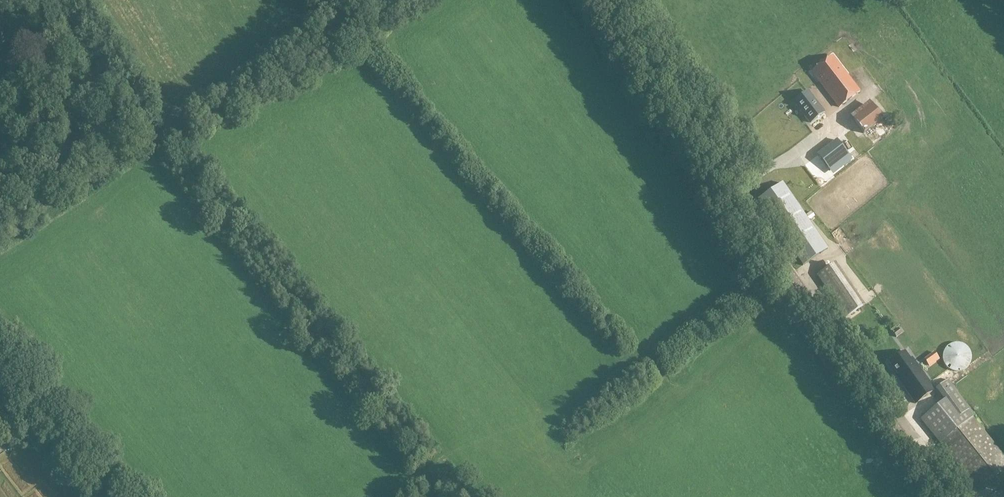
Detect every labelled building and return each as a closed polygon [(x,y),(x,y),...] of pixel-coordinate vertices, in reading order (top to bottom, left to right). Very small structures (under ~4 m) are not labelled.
[(859,92),(832,57),(812,73),(839,108),(859,92)] [(886,109),(879,100),(884,95),(880,90),(869,99),(880,113),(886,109)] [(810,95),(797,105),(812,124),(825,114),(810,95)] [(873,106),(854,121),(864,134),(883,119),(873,106)] [(849,125),(841,132),(847,140),(855,133),(849,125)] [(855,133),(847,140),(853,148),(862,141),(855,133)] [(829,170),(848,156),(836,141),(817,156),(829,170)] [(805,161),(808,168),(820,164),(817,157),(805,161)] [(783,181),(758,198),(803,265),(828,248),(783,181)] [(834,264),(817,276),(846,317),(863,306),(834,264)] [(943,356),(943,358),(943,359),(943,360),(943,361),(943,362),(944,363),(944,364),(944,365),(945,366),(946,367),(947,368),(948,369),(950,370),(952,371),(953,371),(954,372),(956,372),(957,372),(959,372),(960,372),(962,371),(964,370),(965,370),(967,369),(968,367),(969,366),(970,365),(970,364),(971,363),(971,362),(971,361),(972,360),(972,359),(972,358),(972,357),(972,356),(972,355),(971,354),(971,353),(971,352),(970,351),(970,350),(969,349),(968,348),(967,346),(966,346),(964,345),(963,344),(962,344),(960,343),(958,343),(956,343),(955,343),(953,344),(952,344),(950,345),(949,346),(948,346),(947,347),(946,348),(945,349),(944,350),(944,351),(944,352),(943,353),(943,354),(943,355),(943,356)] [(910,358),(905,351),(889,363),(898,375),(896,376),(915,403),(935,389),(912,357),(910,358)] [(922,362),(928,358),(925,353),(919,356),(922,362)] [(920,419),(979,492),(1003,471),(1003,455),(973,416),(975,414),(947,379),(937,388),(946,398),(920,419)] [(904,417),(913,426),(918,422),(909,412),(904,417)]
